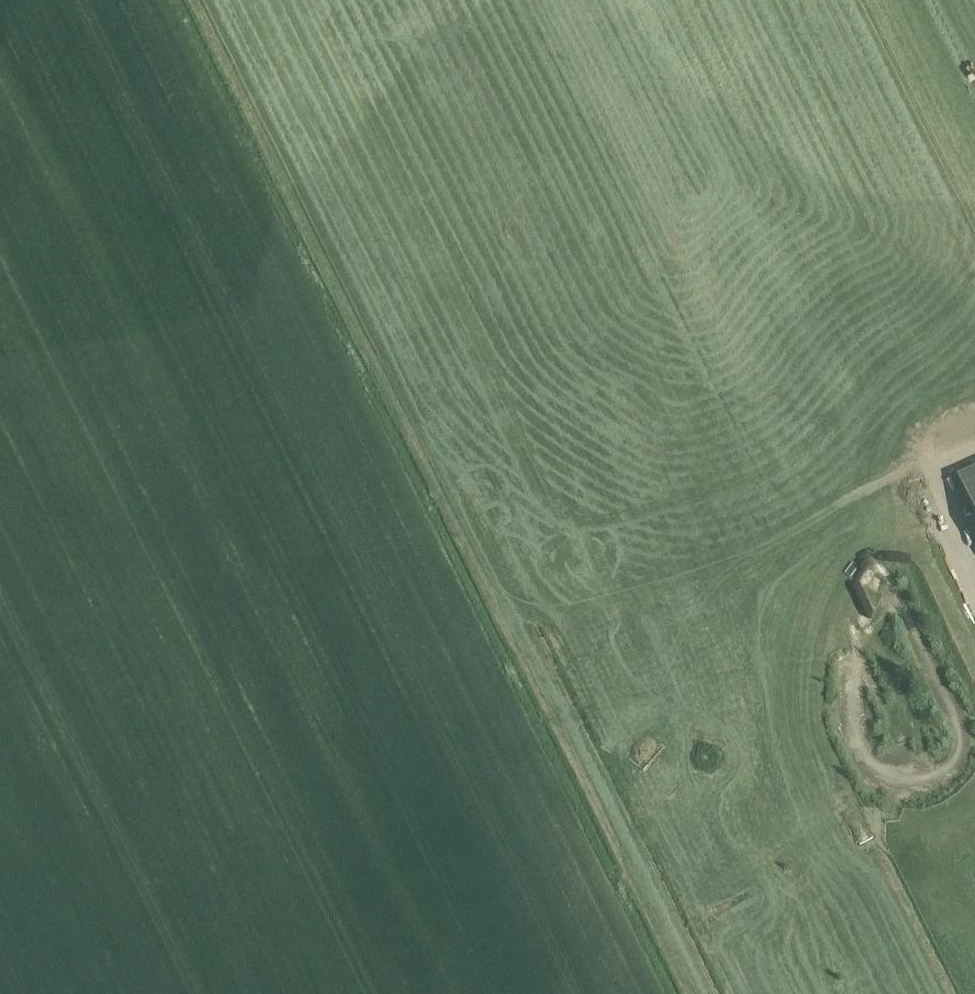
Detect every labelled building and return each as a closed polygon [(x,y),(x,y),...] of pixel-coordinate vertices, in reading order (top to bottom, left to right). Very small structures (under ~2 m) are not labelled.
[(959,481),(974,517),(974,473),(959,481)]
